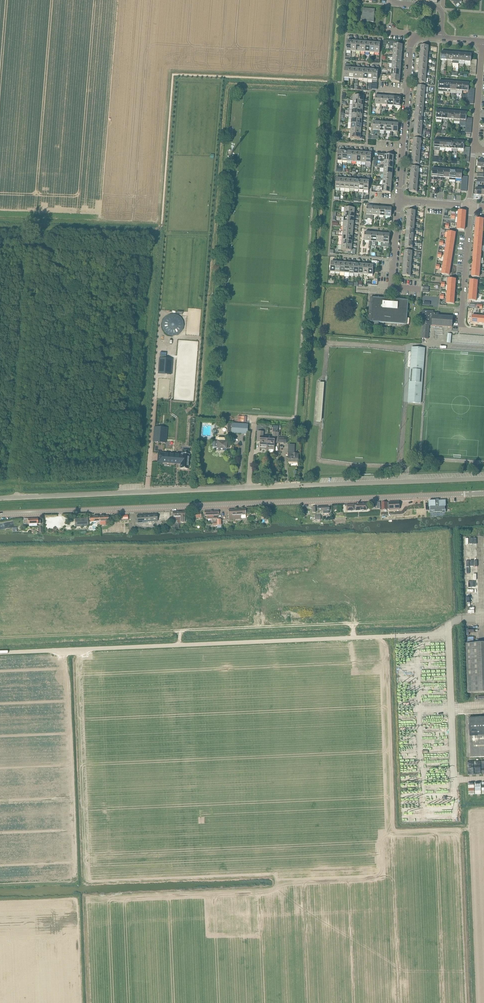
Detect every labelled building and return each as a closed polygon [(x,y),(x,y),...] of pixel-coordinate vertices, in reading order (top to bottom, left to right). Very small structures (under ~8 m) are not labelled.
[(361,19),(361,22),(373,23),(374,10),(362,9),(362,17),(361,19)] [(389,41),(388,50),(393,50),(393,51),(402,52),(402,45),(400,45),(400,42),(389,41)] [(420,46),(420,52),(428,53),(428,54),(432,54),(432,52),(428,52),(429,47),(420,46)] [(393,52),(392,56),(393,56),(393,57),(401,58),(402,52),(393,51),(393,50),(388,50),(388,52),(393,52)] [(420,52),(419,59),(427,59),(427,60),(431,61),(431,59),(428,58),(428,54),(428,53),(420,52)] [(392,58),(392,62),(392,63),(401,64),(401,58),(393,57),(393,56),(392,56),(388,56),(388,58),(392,58)] [(392,64),(391,68),(392,68),(392,70),(400,71),(401,64),(392,63),(392,62),(388,62),(387,64),(392,64)] [(419,65),(418,71),(426,72),(426,73),(430,73),(430,71),(427,71),(427,66),(427,65),(419,65)] [(391,70),(391,75),(391,76),(400,77),(400,71),(392,70),(392,68),(391,68),(387,68),(387,70),(391,70)] [(399,83),(400,77),(391,76),(391,75),(387,74),(386,76),(391,77),(390,82),(399,83)] [(426,83),(426,79),(426,78),(418,77),(417,83),(425,84),(425,85),(429,85),(429,83),(426,83)] [(417,86),(416,92),(425,93),(425,95),(428,95),(429,93),(425,92),(425,87),(417,86)] [(416,92),(416,99),(424,100),(424,101),(428,101),(428,99),(424,99),(425,95),(425,93),(416,92)] [(376,105),(380,105),(381,105),(382,96),(375,96),(374,104),(373,109),(375,109),(376,105)] [(381,105),(380,105),(379,110),(381,110),(382,105),(386,106),(387,106),(388,97),(382,96),(381,105)] [(388,97),(387,106),(386,106),(385,110),(388,110),(388,106),(392,106),(393,106),(394,97),(388,97)] [(393,106),(392,106),(392,111),(394,111),(394,106),(400,107),(400,98),(394,97),(393,106)] [(416,99),(415,106),(424,106),(424,107),(428,107),(428,105),(424,105),(424,101),(424,100),(416,99)] [(374,131),(378,131),(379,131),(379,122),(373,122),(372,131),(372,130),(371,135),(373,135),(374,131)] [(379,131),(378,131),(377,136),(379,136),(380,132),(384,132),(385,132),(386,123),(379,122),(379,131)] [(385,132),(384,132),(383,136),(386,136),(386,132),(390,132),(391,132),(392,123),(386,123),(385,132)] [(391,132),(390,132),(390,137),(392,137),(392,133),(398,133),(398,124),(392,123),(391,132)] [(414,123),(413,130),(422,130),(422,132),(426,132),(426,130),(422,129),(422,125),(422,124),(414,123)] [(425,136),(421,136),(422,132),(422,130),(413,130),(413,136),(421,137),(420,138),(425,138),(425,136)] [(413,139),(412,145),(421,146),(421,147),(424,147),(425,145),(421,145),(421,140),(413,139)] [(458,142),(457,150),(463,150),(470,151),(470,148),(464,147),(464,142),(458,142)] [(412,145),(412,152),(420,152),(420,153),(424,154),(424,152),(420,151),(421,147),(421,146),(412,145)] [(412,152),(411,158),(420,159),(420,160),(423,160),(423,158),(420,158),(420,153),(420,152),(412,152)] [(384,158),(384,161),(384,162),(393,162),(394,156),(385,155),(385,154),(379,154),(379,156),(383,156),(383,158),(384,158)] [(384,163),(383,167),(384,167),(384,168),(393,168),(393,162),(384,162),(384,161),(380,160),(380,162),(384,163)] [(383,173),(379,173),(383,173),(383,174),(392,175),(393,168),(384,168),(384,167),(383,167),(379,166),(379,168),(383,169),(383,173)] [(383,175),(383,179),(383,180),(392,181),(392,175),(383,174),(383,173),(379,173),(379,175),(383,175)] [(382,181),(382,185),(382,186),(391,187),(392,181),(383,180),(383,179),(378,179),(378,181),(382,181)] [(391,194),(391,187),(382,186),(382,185),(378,185),(378,187),(380,187),(380,189),(382,189),(381,193),(391,194)] [(417,192),(417,188),(418,186),(409,186),(408,192),(416,193),(416,194),(421,194),(421,192),(417,192)] [(367,216),(371,216),(371,220),(372,220),(373,207),(366,206),(366,215),(365,215),(364,220),(366,220),(367,216)] [(407,211),(407,217),(415,218),(415,219),(419,219),(419,217),(415,217),(415,211),(407,211)] [(457,217),(457,218),(465,218),(466,212),(458,211),(457,215),(451,214),(451,219),(455,220),(455,217),(457,217)] [(406,224),(406,230),(414,230),(414,231),(418,232),(418,230),(414,229),(414,225),(414,224),(406,224)] [(406,230),(405,236),(413,237),(413,238),(417,238),(417,236),(414,235),(414,231),(414,230),(406,230)] [(363,239),(363,241),(362,246),(364,246),(365,242),(369,242),(370,242),(371,233),(364,232),(364,239),(363,239)] [(369,242),(368,246),(371,246),(371,242),(375,242),(376,242),(377,233),(371,233),(370,242),(369,242)] [(375,242),(375,247),(377,247),(377,243),(381,243),(382,243),(383,234),(377,233),(376,242),(375,242)] [(381,243),(381,247),(388,248),(390,234),(383,234),(382,243),(381,243)] [(413,248),(413,244),(413,243),(405,242),(404,248),(412,249),(412,250),(416,250),(416,248),(413,248)] [(341,251),(348,251),(348,254),(355,254),(355,250),(352,249),(352,248),(352,246),(341,246),(341,251)] [(404,251),(403,258),(412,258),(412,259),(415,260),(416,258),(412,257),(412,252),(404,251)] [(403,265),(411,265),(411,266),(415,266),(415,264),(411,263),(412,259),(412,258),(403,258),(403,263),(403,265)] [(369,265),(368,276),(373,276),(373,266),(377,266),(377,262),(371,261),(371,265),(370,265),(369,265)] [(379,323),(406,325),(408,301),(406,301),(406,300),(404,300),(402,300),(400,299),(398,299),(395,299),(393,300),(370,298),(370,303),(369,303),(367,322),(374,322),(374,325),(378,325),(379,323)] [(421,339),(428,339),(429,326),(431,326),(452,328),(452,317),(438,316),(439,314),(433,313),(433,311),(422,311),(421,322),(422,322),(421,339)] [(169,336),(172,336),(176,336),(179,335),(181,332),(183,329),(184,326),(183,323),(182,320),(179,317),(176,315),(173,315),(170,315),(167,317),(164,319),(162,322),(162,325),(162,329),(164,332),(166,334),(169,336)] [(420,404),(423,367),(425,349),(412,348),(410,370),(407,403),(420,404)] [(160,359),(158,374),(170,375),(172,360),(160,359)] [(231,424),(228,424),(227,432),(231,432),(231,434),(247,435),(247,425),(231,424)] [(154,427),(153,442),(165,443),(166,428),(154,427)] [(266,448),(266,450),(267,450),(273,450),(273,452),(274,443),(274,442),(278,442),(278,433),(278,430),(273,429),(273,433),(272,433),(272,436),(268,436),(267,448),(266,448)] [(257,432),(257,441),(260,441),(260,443),(259,451),(260,451),(260,449),(266,450),(266,452),(267,452),(267,451),(267,450),(266,450),(266,448),(267,448),(268,436),(263,436),(263,432),(257,432)] [(214,448),(216,448),(216,449),(217,449),(218,450),(220,450),(220,449),(226,450),(226,449),(228,449),(229,445),(226,445),(226,442),(226,439),(217,438),(217,441),(214,441),(213,442),(213,447),(214,448)] [(288,454),(288,463),(297,463),(298,455),(294,454),(293,454),(293,445),(288,445),(288,454)] [(158,453),(157,462),(180,464),(180,469),(188,470),(189,455),(181,454),(181,455),(158,453)] [(429,501),(429,511),(445,511),(445,506),(445,501),(429,501)] [(387,502),(381,502),(381,510),(387,510),(389,510),(400,509),(399,502),(389,502),(387,502)] [(354,509),(355,509),(355,511),(367,511),(367,503),(355,504),(355,506),(354,506),(354,504),(346,505),(346,511),(354,510),(354,509)] [(245,509),(228,510),(228,520),(240,520),(240,516),(245,515),(245,509)] [(218,510),(204,511),(204,516),(206,516),(206,519),(217,519),(216,516),(218,516),(218,510)] [(173,518),(180,517),(180,523),(187,523),(187,517),(185,517),(184,512),(173,512),(173,518)] [(156,514),(137,516),(137,523),(156,522),(156,514)] [(99,516),(99,522),(99,526),(107,525),(107,522),(108,522),(108,515),(99,516)] [(465,644),(467,694),(483,693),(483,643),(465,644)] [(468,718),(470,758),(483,758),(483,718),(468,718)]
